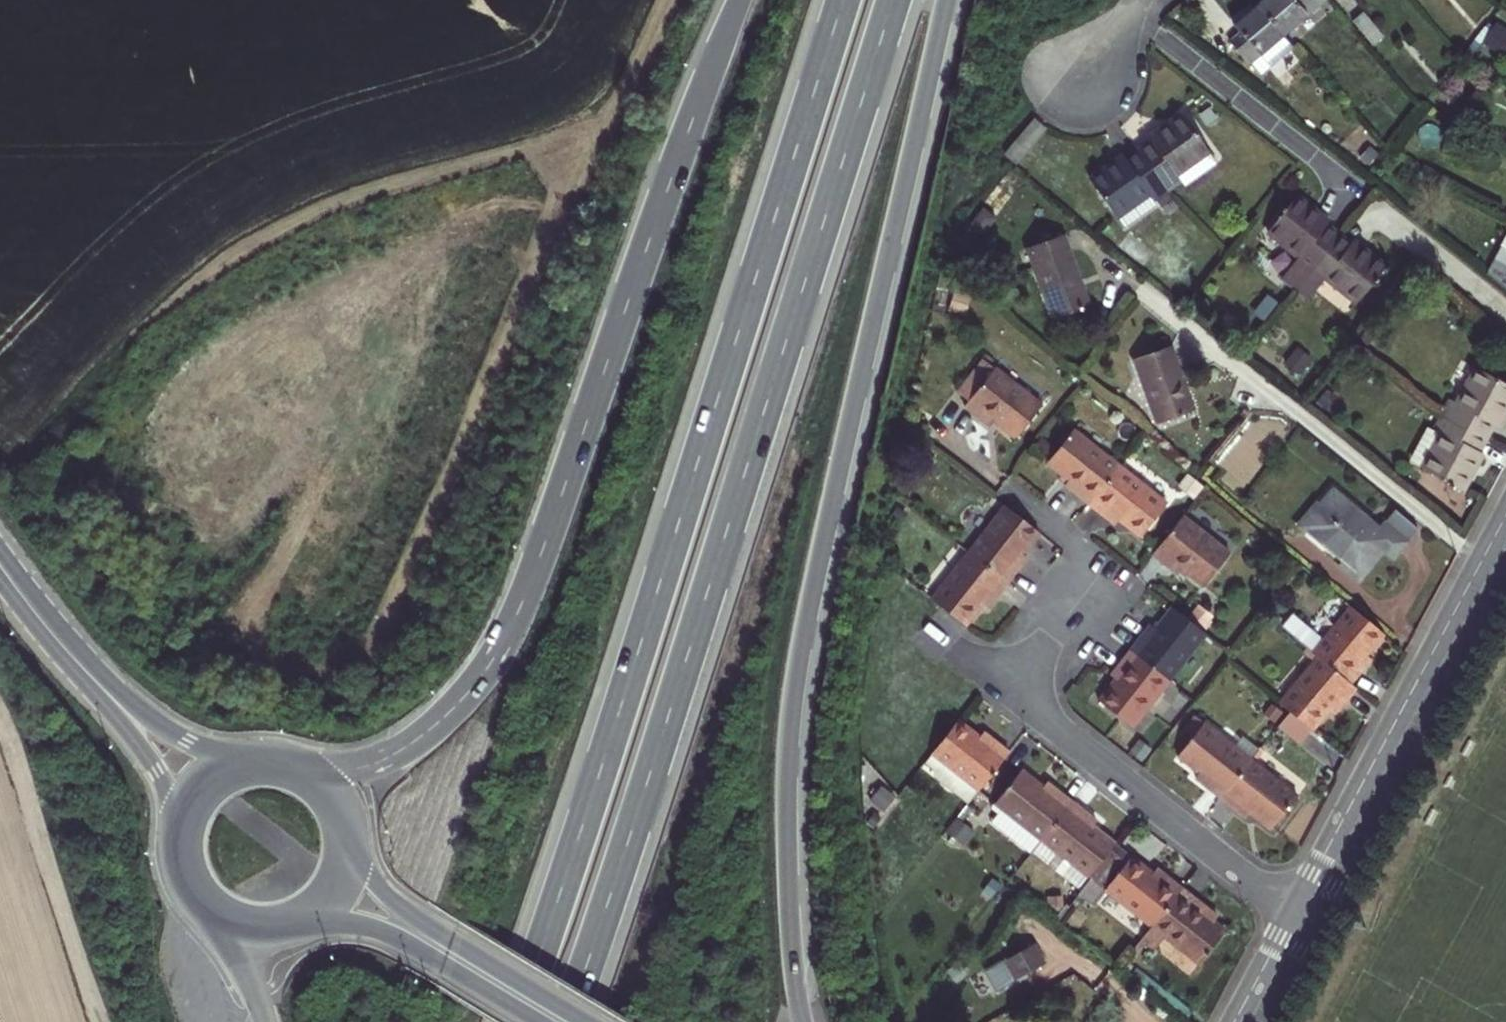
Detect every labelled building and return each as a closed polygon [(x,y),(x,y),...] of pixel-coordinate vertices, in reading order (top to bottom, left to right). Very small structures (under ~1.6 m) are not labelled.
[(1297,23),(1276,0),(1264,0),(1257,6),(1248,14),(1255,22),(1245,31),(1263,52),(1264,52),(1274,63),(1307,35),(1297,23)] [(1324,0),(1276,0),(1297,23),(1324,0)] [(1359,7),(1378,30),(1390,20),(1373,0),(1368,0),(1359,7)] [(1481,44),(1503,58),(1505,53),(1505,28),(1496,21),(1481,44)] [(1141,144),(1168,183),(1181,174),(1176,167),(1209,143),(1184,107),(1166,120),(1151,131),(1153,135),(1141,144)] [(1168,183),(1141,144),(1128,153),(1125,149),(1109,160),(1092,173),(1117,208),(1151,184),(1156,192),(1168,183)] [(1325,203),(1304,186),(1277,221),(1308,246),(1304,251),(1316,261),(1346,223),(1334,213),(1336,211),(1325,203)] [(1346,223),(1316,261),(1328,270),(1332,265),(1366,291),(1393,256),(1373,240),(1360,230),(1359,232),(1346,223)] [(1070,228),(1032,242),(1058,314),(1096,300),(1085,267),(1070,228)] [(1176,339),(1140,352),(1163,417),(1200,404),(1190,376),(1176,339)] [(1049,393),(1004,355),(973,393),(985,403),(997,413),(1002,407),(1023,424),(1049,393)] [(1451,409),(1491,432),(1500,417),(1505,420),(1505,417),(1505,373),(1484,361),(1463,397),(1459,395),(1451,409)] [(1484,445),(1491,432),(1451,409),(1443,424),(1448,426),(1429,460),(1469,483),(1481,460),(1489,448),(1484,445)] [(1095,493),(1126,456),(1081,419),(1055,450),(1076,468),(1071,474),(1077,479),(1095,493)] [(1172,494),(1126,456),(1095,493),(1108,504),(1119,513),(1124,507),(1146,525),(1172,494)] [(1398,505),(1385,522),(1380,528),(1352,506),(1357,500),(1337,484),(1308,519),(1348,552),(1343,559),(1362,574),(1378,553),(1386,543),(1398,552),(1421,523),(1398,505)] [(1027,542),(1044,521),(1011,494),(973,540),(1011,571),(1022,558),(1032,546),(1027,542)] [(1385,522),(1357,500),(1352,506),(1380,528),(1385,522)] [(1188,506),(1157,544),(1172,557),(1182,565),(1187,559),(1217,583),(1243,552),(1188,506)] [(992,594),(1011,571),(973,540),(935,586),(961,608),(968,614),(977,603),(988,590),(992,594)] [(1170,673),(1209,626),(1176,598),(1158,621),(1154,617),(1147,626),(1133,642),(1170,673)] [(1320,650),(1352,676),(1373,651),(1369,647),(1374,640),(1386,626),(1353,598),(1323,635),(1294,610),(1285,621),(1320,650)] [(1133,719),(1170,673),(1133,642),(1122,656),(1113,666),(1117,670),(1100,691),(1133,719)] [(1314,722),(1315,723),(1327,708),(1334,700),(1338,704),(1357,680),(1352,676),(1320,650),(1282,695),(1292,703),(1314,722)] [(1314,722),(1292,703),(1279,719),(1301,737),(1314,722)] [(934,741),(979,779),(1011,740),(996,727),(985,718),(981,724),(961,707),(934,741)] [(1206,775),(1222,788),(1253,750),(1238,738),(1207,713),(1180,745),(1202,763),(1197,768),(1206,775)] [(1238,738),(1253,750),(1261,741),(1245,728),(1238,738)] [(1253,750),(1222,788),(1234,798),(1247,809),(1252,804),(1272,821),(1299,789),(1253,750)] [(995,792),(1040,829),(1073,790),(1058,778),(1048,770),(1044,775),(1023,758),(995,792)] [(1040,829),(1087,868),(1115,834),(1095,817),(1099,812),(1085,800),(1073,790),(1040,829)] [(1104,882),(1106,884),(1134,849),(1115,834),(1087,868),(1104,882)] [(1152,921),(1183,881),(1170,870),(1158,861),(1154,866),(1134,849),(1106,884),(1152,921)] [(1104,882),(1087,868),(1056,906),(1060,908),(1074,891),(1078,894),(1082,890),(1091,897),(1104,882)] [(1198,893),(1183,881),(1152,921),(1142,933),(1150,939),(1160,928),(1197,959),(1225,925),(1204,908),(1208,902),(1198,893)] [(1011,945),(964,975),(976,994),(1023,964),(1011,945)]
